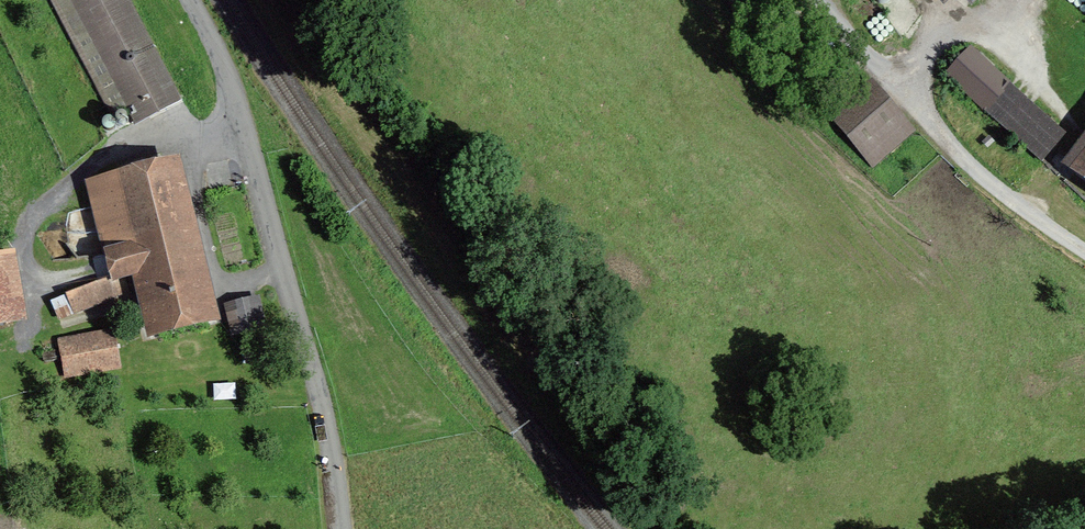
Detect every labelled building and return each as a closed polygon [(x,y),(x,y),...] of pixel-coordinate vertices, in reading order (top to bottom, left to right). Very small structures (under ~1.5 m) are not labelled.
[(68,25),(115,114),(124,110),(131,123),(181,97),(130,0),(55,0),(68,25)] [(946,72),(1015,135),(1040,109),(970,46),(946,72)] [(824,122),(867,175),(911,140),(869,87),(824,122)] [(1066,133),(1040,109),(1015,135),(1041,160),(1066,133)] [(1084,192),(1084,138),(1059,172),(1084,192)] [(118,287),(115,278),(142,272),(157,330),(208,317),(188,236),(198,234),(193,214),(183,217),(171,169),(90,190),(107,257),(110,256),(115,278),(67,294),(68,297),(54,302),(59,318),(108,299),(118,287)] [(0,257),(0,322),(12,320),(1,257),(0,257)] [(258,299),(226,307),(233,335),(265,328),(258,299)] [(110,332),(60,340),(66,377),(116,369),(110,332)]
